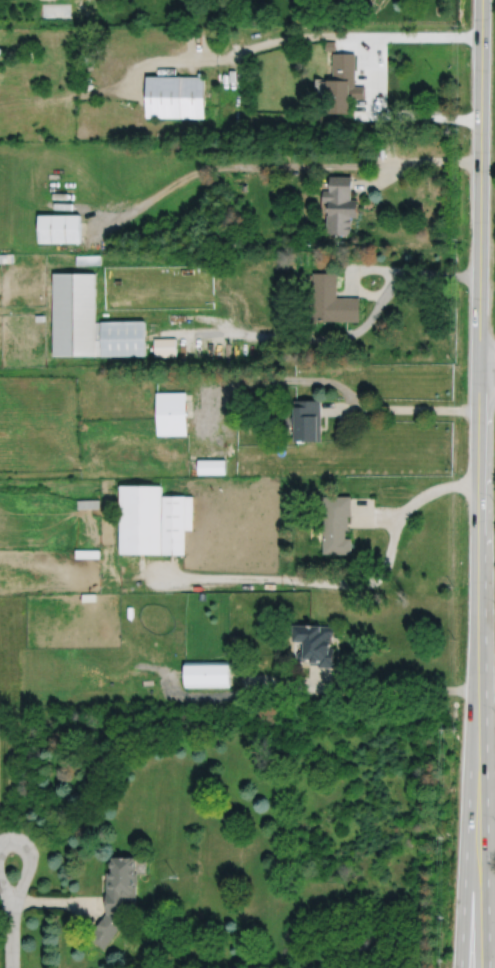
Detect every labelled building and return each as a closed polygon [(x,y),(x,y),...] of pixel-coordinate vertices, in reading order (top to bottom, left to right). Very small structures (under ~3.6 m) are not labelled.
[(326,3),(343,3),(343,10),(357,10),(357,3),(359,3),(359,0),(326,0),(326,3)] [(42,7),(42,17),(70,17),(69,6),(42,7)] [(325,41),(325,50),(335,50),(335,41),(325,41)] [(16,51),(17,61),(33,60),(32,51),(16,51)] [(333,53),(333,79),(327,79),(327,113),(349,113),(349,98),(365,98),(365,86),(355,86),(355,53),(333,53)] [(146,76),(146,118),(203,118),(203,76),(146,76)] [(330,176),(330,191),(323,190),(323,202),(328,202),(328,215),(326,215),(326,233),(330,233),(330,235),(347,235),(347,233),(350,233),(350,217),(357,217),(357,200),(351,200),(351,177),(330,176)] [(40,216),(40,244),(82,243),(82,216),(40,216)] [(14,263),(14,254),(0,255),(0,264),(14,263)] [(77,257),(77,266),(102,265),(101,256),(77,257)] [(313,273),(312,321),(359,321),(360,298),(336,298),(337,274),(313,273)] [(54,274),(54,354),(96,354),(96,322),(96,274),(54,274)] [(96,322),(144,322),(144,354),(96,354),(96,322)] [(153,339),(153,357),(175,357),(175,339),(153,339)] [(158,390),(159,433),(186,433),(185,389),(158,390)] [(292,424),(294,424),(294,440),(321,439),(320,397),(294,398),(294,412),(292,412),(290,416),(290,420),(292,424)] [(197,458),(198,473),(225,473),(225,457),(197,458)] [(121,483),(121,552),(164,553),(164,494),(164,483),(121,483)] [(164,553),(184,553),(184,527),(192,527),(192,494),(164,494),(164,553)] [(351,494),(322,494),(322,552),(351,552),(351,536),(345,536),(345,528),(348,528),(348,514),(351,514),(351,494)] [(292,623),(292,639),(303,640),(302,649),(299,649),(296,652),(296,657),(299,660),(303,660),(306,657),(309,657),(309,663),(317,663),(317,666),(334,666),(334,647),(330,646),(330,640),(331,640),(332,633),(332,626),(332,624),(321,624),(292,623)] [(184,660),(184,688),(229,687),(229,659),(184,660)] [(108,907),(108,892),(107,892),(107,872),(112,872),(112,860),(114,860),(114,856),(133,857),(133,861),(134,861),(134,872),(136,872),(136,884),(135,884),(134,903),(126,903),(126,914),(127,915),(110,938),(112,939),(105,948),(89,937),(108,912),(108,907)]
